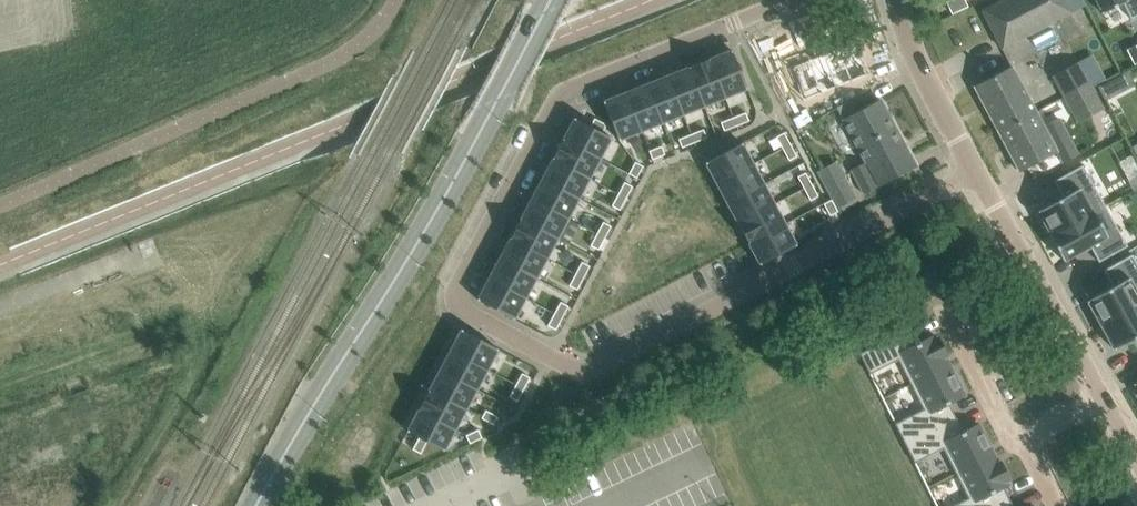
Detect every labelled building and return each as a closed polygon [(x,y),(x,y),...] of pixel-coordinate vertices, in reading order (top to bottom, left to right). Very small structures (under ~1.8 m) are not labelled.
[(946,2),(952,14),(968,6),(965,0),(949,0),(946,2)] [(982,10),(1002,49),(1071,12),(1065,0),(1000,0),(982,9),(983,10),(982,10)] [(1102,13),(1122,3),(1130,19),(1136,15),(1136,0),(1095,0),(1102,13)] [(823,57),(798,65),(811,96),(873,74),(860,42),(844,49),(839,37),(819,46),(823,57)] [(731,50),(710,58),(725,97),(747,88),(731,50)] [(710,58),(689,67),(704,105),(725,97),(710,58)] [(1074,60),(1051,72),(1063,95),(1086,83),(1074,60)] [(1012,66),(974,86),(997,128),(1034,108),(1012,66)] [(689,67),(667,75),(683,114),(704,105),(689,67)] [(667,75),(646,84),(661,123),(683,114),(667,75)] [(1086,83),(1063,95),(1075,118),(1098,106),(1086,83)] [(646,84),(624,93),(640,131),(661,123),(646,84)] [(624,93),(603,101),(619,140),(640,131),(624,93)] [(880,99),(843,119),(865,161),(851,169),(864,194),(916,166),(880,99)] [(1034,108),(997,128),(1019,171),(1057,151),(1063,162),(1078,154),(1058,117),(1043,125),(1034,108)] [(745,112),(733,117),(736,125),(748,120),(745,112)] [(574,117),(564,138),(600,157),(611,137),(602,132),(590,126),(574,117)] [(733,117),(720,122),(724,130),(736,125),(733,117)] [(594,118),(590,126),(602,132),(606,124),(594,118)] [(703,129),(691,134),(694,142),(706,137),(703,129)] [(784,132),(776,136),(782,148),(790,144),(784,132)] [(691,134),(678,139),(682,147),(694,142),(691,134)] [(564,138),(553,158),(589,177),(600,157),(564,138)] [(742,143),(705,162),(716,183),(753,163),(742,143)] [(790,144),(782,148),(788,160),(796,156),(790,144)] [(661,146),(649,151),(652,159),(665,154),(661,146)] [(553,158),(542,178),(579,198),(589,177),(553,158)] [(635,161),(628,173),(636,177),(643,166),(635,161)] [(753,163),(716,183),(727,203),(763,183),(753,163)] [(1062,197),(1037,211),(1050,234),(1049,235),(1050,237),(1105,205),(1082,165),(1053,181),(1062,197)] [(805,172),(797,176),(803,188),(811,184),(805,172)] [(842,175),(825,184),(832,198),(837,208),(855,198),(842,175)] [(542,178),(531,198),(568,218),(579,198),(542,178)] [(624,182),(618,193),(626,198),(632,186),(624,182)] [(763,183),(727,203),(738,223),(774,204),(763,183)] [(811,184),(803,188),(810,200),(818,196),(811,184)] [(618,193),(611,205),(619,209),(626,198),(618,193)] [(531,198),(520,218),(557,238),(568,218),(531,198)] [(826,202),(823,203),(829,215),(837,211),(831,199),(826,202)] [(774,204),(738,223),(749,244),(785,224),(774,204)] [(1105,205),(1050,237),(1063,260),(1089,245),(1099,262),(1127,246),(1105,205)] [(520,218),(510,239),(546,258),(557,238),(520,218)] [(603,221),(596,233),(604,237),(611,226),(603,221)] [(785,224),(749,244),(760,264),(796,244),(785,224)] [(596,233),(590,245),(598,249),(604,237),(596,233)] [(510,239),(499,259),(535,278),(546,258),(510,239)] [(1087,300),(1100,325),(1136,304),(1136,263),(1132,254),(1103,270),(1112,286),(1087,300)] [(499,259),(488,279),(525,298),(535,278),(499,259)] [(581,261),(575,273),(583,277),(589,266),(581,261)] [(575,273),(569,285),(577,289),(583,277),(575,273)] [(488,279),(477,299),(514,319),(525,298),(488,279)] [(560,301),(554,313),(562,317),(568,306),(560,301)] [(1100,325),(1114,349),(1136,336),(1136,304),(1100,325)] [(554,313),(547,325),(555,329),(562,317),(554,313)] [(910,327),(858,353),(868,374),(897,359),(910,384),(950,364),(935,333),(917,342),(910,327)] [(461,329),(450,349),(487,369),(498,348),(461,329)] [(450,349),(440,369),(476,389),(487,369),(450,349)] [(922,409),(893,423),(903,443),(955,417),(948,404),(966,395),(950,364),(910,384),(922,409)] [(440,369),(429,390),(465,409),(476,389),(440,369)] [(522,373),(515,384),(523,389),(529,377),(522,373)] [(515,384),(509,396),(517,400),(523,389),(515,384)] [(429,390),(418,410),(455,430),(465,409),(429,390)] [(418,410),(407,431),(419,437),(412,449),(420,453),(427,441),(444,450),(455,430),(418,410)] [(485,410),(481,418),(493,424),(497,416),(485,410)] [(955,417),(903,443),(913,463),(942,449),(954,474),(995,453),(979,422),(962,430),(955,417)] [(478,429),(465,435),(469,443),(482,437),(478,429)] [(952,505),(1000,505),(1009,501),(1003,488),(1010,484),(995,453),(954,474),(967,498),(952,505)]
